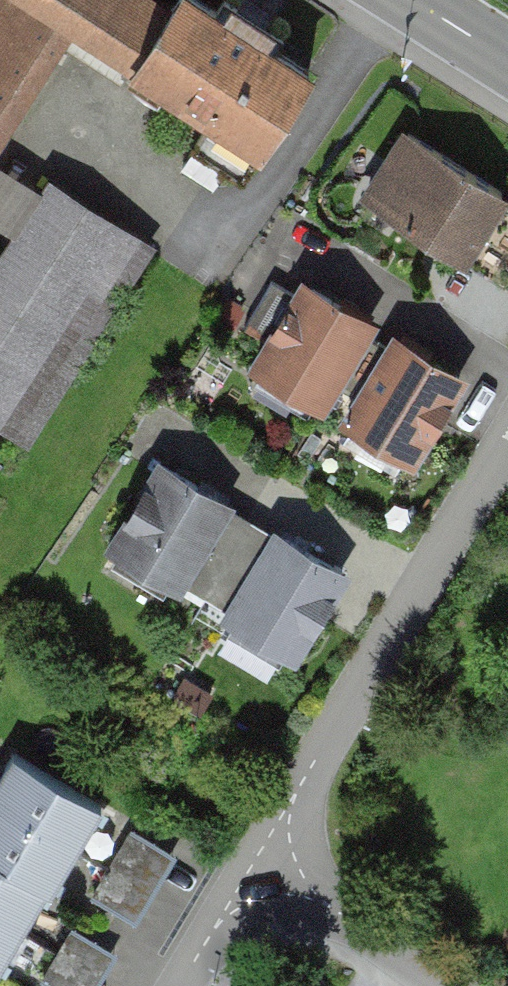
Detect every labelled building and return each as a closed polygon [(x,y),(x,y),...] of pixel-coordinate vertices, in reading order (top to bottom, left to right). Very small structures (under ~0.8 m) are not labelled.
[(168,11),(152,0),(0,0),(0,137),(60,44),(121,84),(132,66),(168,11)] [(132,66),(213,118),(181,167),(213,188),(225,169),(240,179),(309,73),(274,50),(282,38),(224,0),(215,13),(196,0),(175,0),(168,11),(132,66)] [(503,201),(405,135),(356,208),(454,273),(503,201)] [(146,248),(49,185),(0,261),(0,417),(26,434),(146,248)] [(368,323),(303,285),(297,296),(272,281),(244,327),(270,342),(256,365),(321,404),(368,323)] [(459,378),(395,339),(389,348),(364,333),(333,384),(358,399),(346,419),(409,458),(459,378)] [(223,503),(161,464),(111,546),(177,586),(180,581),(204,596),(245,527),(218,512),(223,503)] [(271,543),(245,527),(204,596),(230,612),(227,616),(292,656),(342,574),(276,535),(271,543)] [(102,806),(12,752),(0,772),(0,803),(76,849),(102,806)] [(76,849),(0,803),(0,859),(47,887),(45,891),(50,894),(76,849)] [(45,891),(47,887),(0,859),(0,919),(21,931),(45,891)] [(21,931),(0,919),(0,966),(21,931)]
